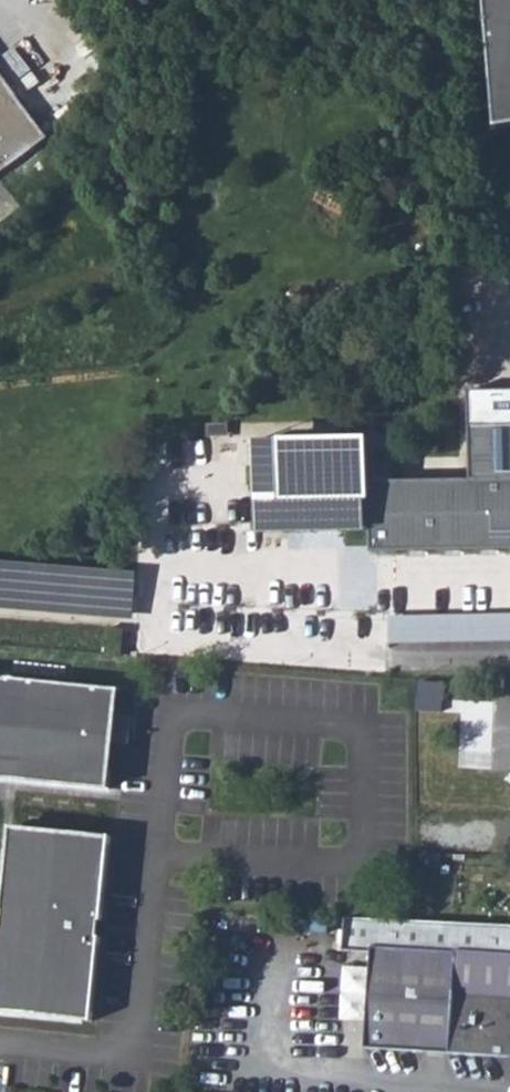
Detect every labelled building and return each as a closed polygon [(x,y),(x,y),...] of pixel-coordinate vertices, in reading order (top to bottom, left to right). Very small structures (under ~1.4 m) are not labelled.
[(496,124),(509,121),(509,0),(486,0),(496,124)] [(51,133),(0,65),(0,171),(51,133)] [(509,550),(509,391),(469,391),(470,480),(371,482),(371,536),(372,553),(509,550)] [(368,440),(255,441),(257,538),(371,536),(371,482),(368,440)] [(509,642),(509,615),(390,617),(391,644),(509,642)] [(0,676),(0,777),(108,788),(118,688),(0,676)] [(10,826),(0,917),(0,1010),(92,1020),(110,834),(10,826)] [(349,919),(348,948),(373,949),(366,1046),(451,1051),(509,1054),(509,926),(349,919)]
